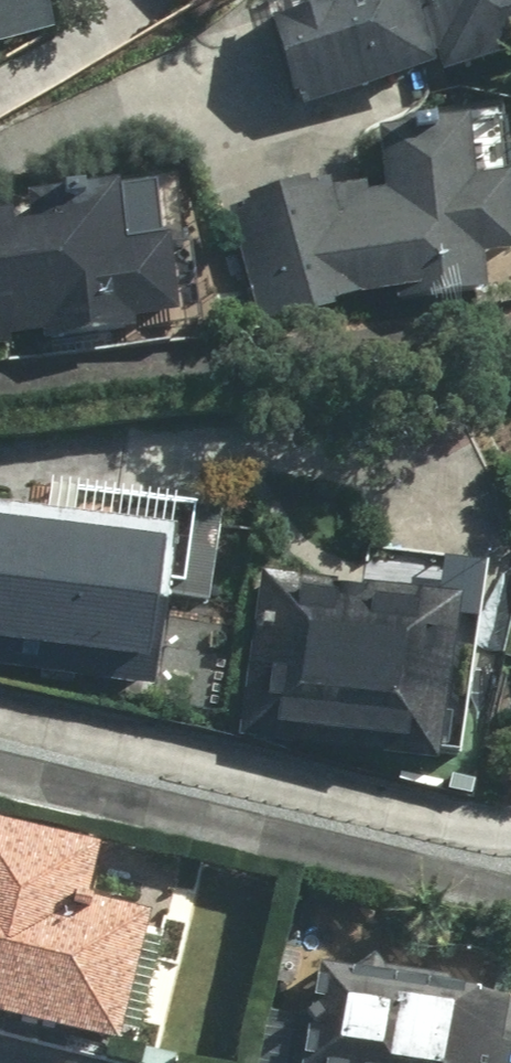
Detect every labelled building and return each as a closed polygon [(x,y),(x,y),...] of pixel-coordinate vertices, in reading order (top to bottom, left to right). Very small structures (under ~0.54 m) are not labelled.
[(40,39),(30,0),(0,0),(0,49),(40,39)] [(268,25),(300,122),(510,54),(510,0),(347,0),(268,25)] [(464,197),(456,135),(376,141),(373,183),(230,211),(255,327),(404,298),(480,305),(471,266),(510,257),(510,252),(498,190),(464,197)] [(72,231),(51,233),(48,204),(21,206),(24,235),(0,237),(0,334),(38,330),(40,349),(133,339),(131,320),(167,316),(160,253),(113,258),(107,201),(70,205),(72,231)] [(0,509),(0,666),(141,686),(163,531),(0,509)] [(451,601),(260,577),(239,737),(430,761),(451,601)] [(107,1048),(136,926),(68,910),(81,852),(0,833),(0,1023),(107,1048)] [(306,967),(284,1062),(286,1062),(502,1062),(510,1025),(510,1015),(306,967)]
